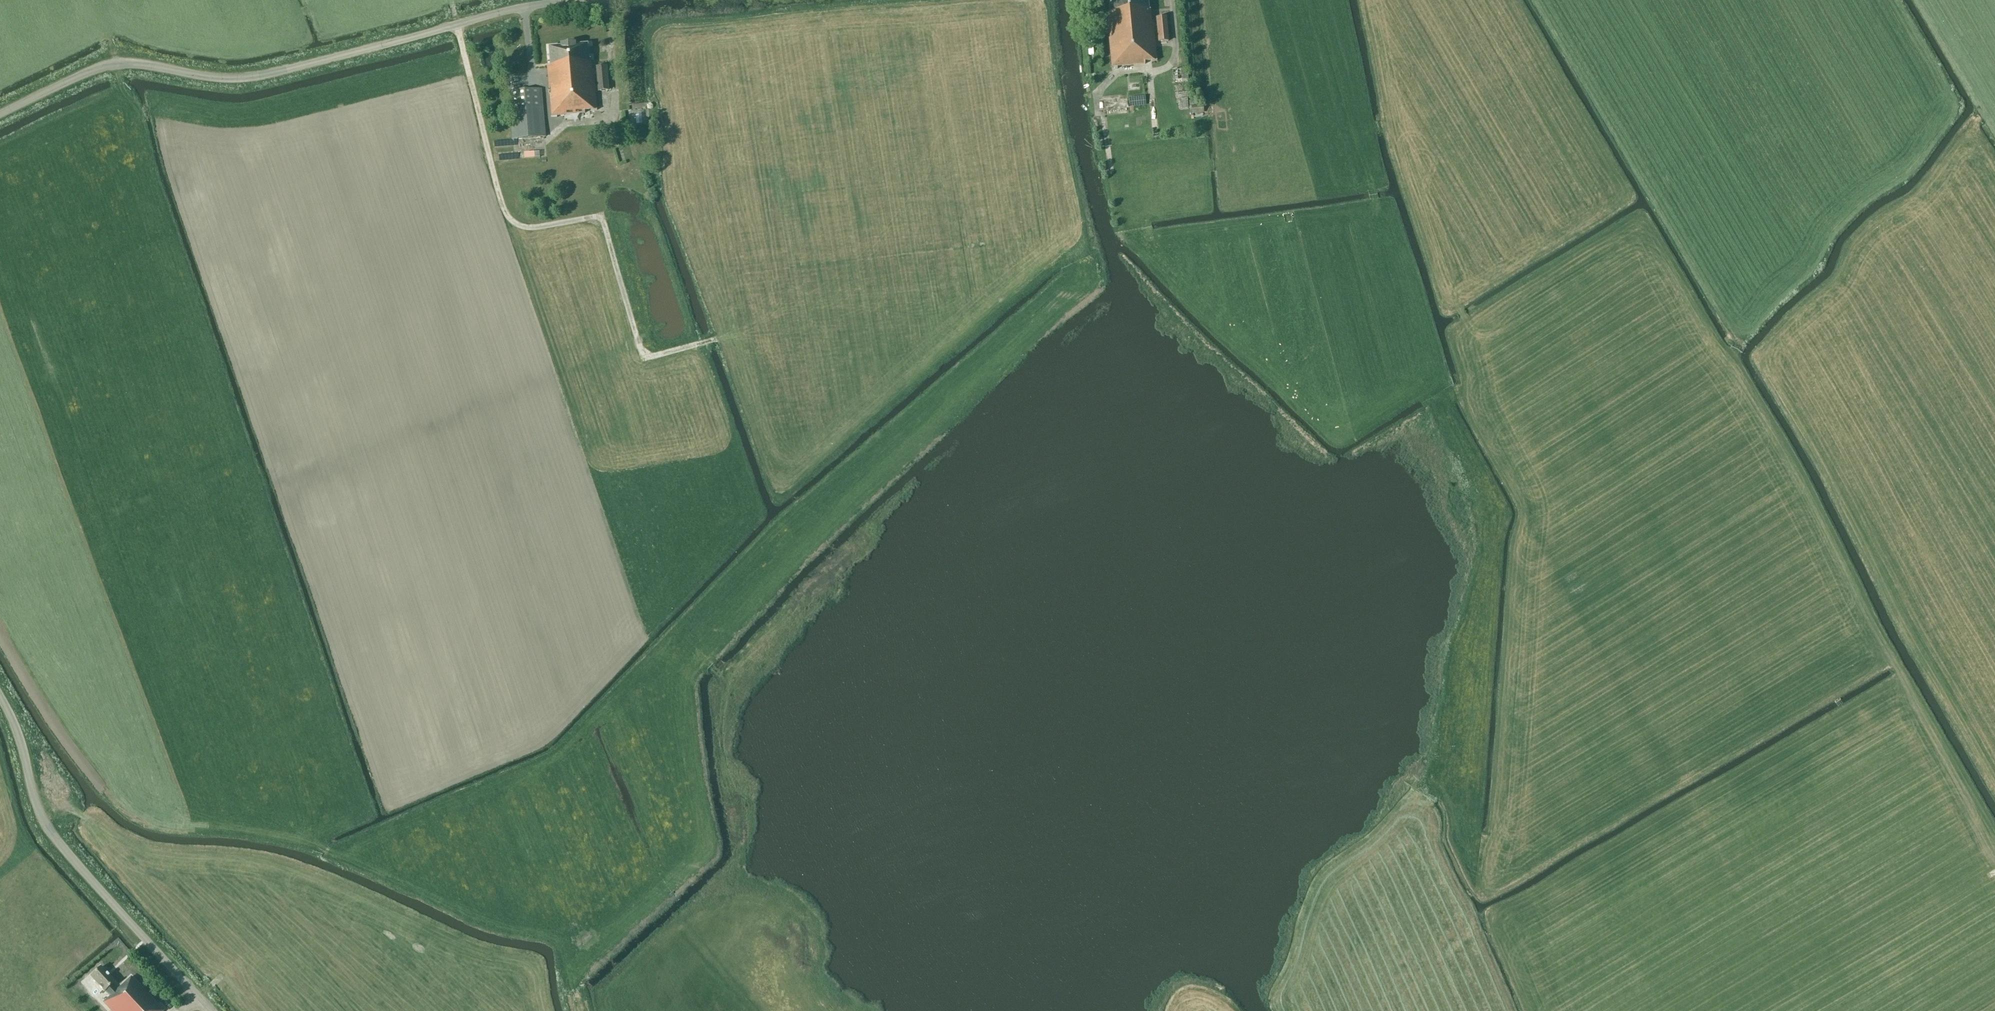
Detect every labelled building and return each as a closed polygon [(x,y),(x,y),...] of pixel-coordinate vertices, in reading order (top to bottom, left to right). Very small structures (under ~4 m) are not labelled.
[(1157,61),(1153,22),(1151,22),(1150,10),(1149,10),(1148,0),(1109,0),(1111,17),(1107,17),(1112,67),(1115,67),(1115,69),(1117,69),(1117,67),(1145,64),(1145,62),(1157,61)] [(1159,42),(1168,41),(1166,18),(1157,19),(1159,42)] [(596,110),(597,110),(594,71),(592,71),(591,59),(589,59),(588,44),(575,46),(575,45),(562,46),(562,47),(549,48),(551,66),(547,66),(548,73),(540,74),(507,77),(512,139),(545,136),(540,78),(548,77),(552,116),(555,116),(555,118),(558,118),(557,116),(585,113),(585,111),(592,111),(592,113),(596,113),(596,110)] [(1093,44),(1087,45),(1090,60),(1096,59),(1093,44)] [(599,91),(608,90),(606,67),(597,68),(599,91)] [(1173,81),(1188,80),(1187,70),(1173,71),(1173,81)] [(1138,83),(1130,85),(1132,92),(1139,90),(1138,83)] [(1190,114),(1203,113),(1203,106),(1190,107),(1190,114)] [(647,108),(636,108),(636,123),(647,123),(647,108)] [(535,149),(524,149),(524,157),(535,157),(535,149)] [(111,985),(114,982),(100,967),(90,977),(104,992),(105,991),(110,996),(103,1003),(111,1010),(163,1010),(131,977),(116,990),(111,985)]
